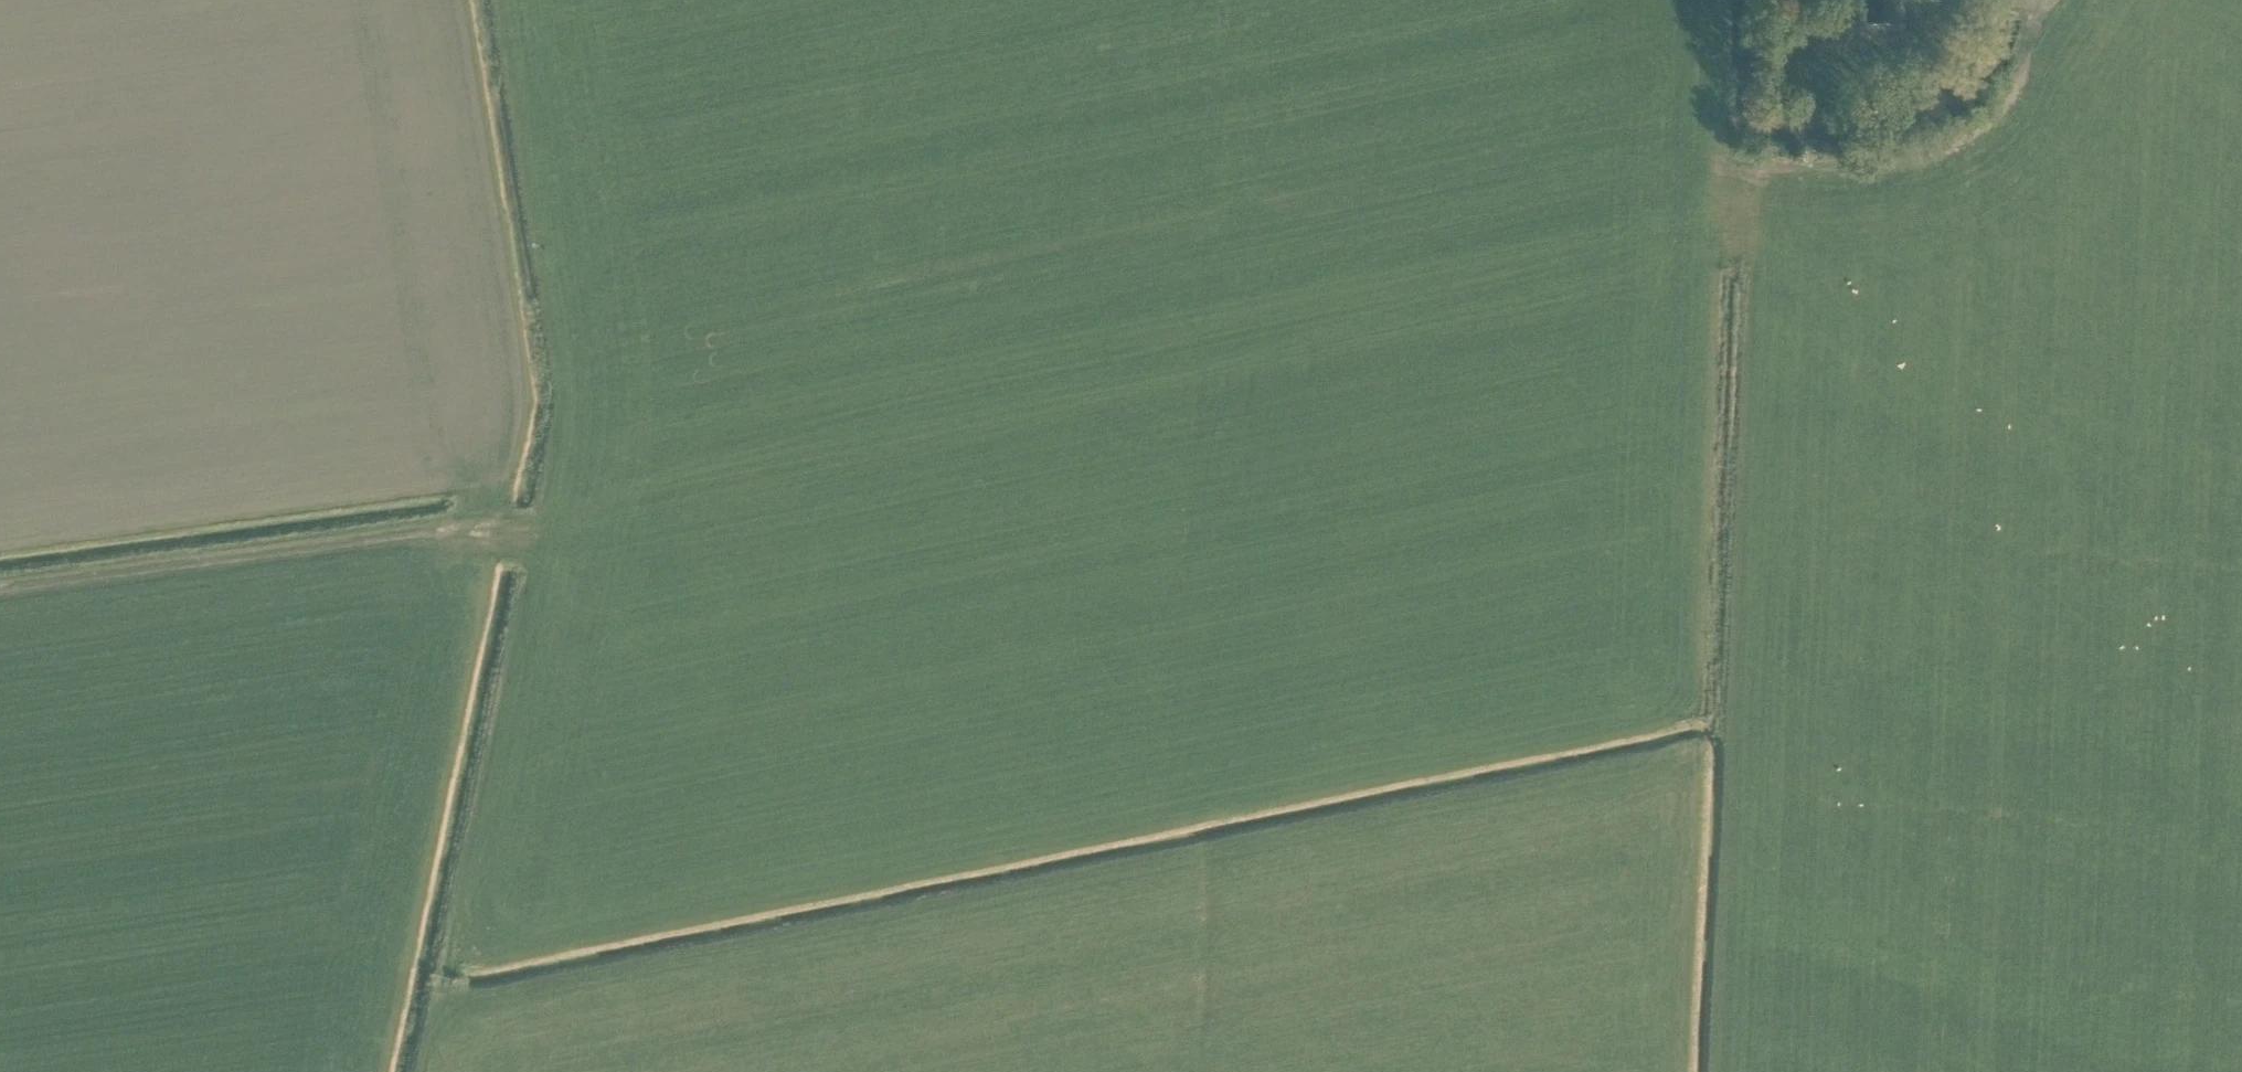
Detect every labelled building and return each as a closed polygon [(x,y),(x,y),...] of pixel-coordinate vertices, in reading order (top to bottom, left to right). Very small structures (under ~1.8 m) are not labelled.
[(1868,24),(1899,24),(1899,0),(1868,0),(1868,24)]
